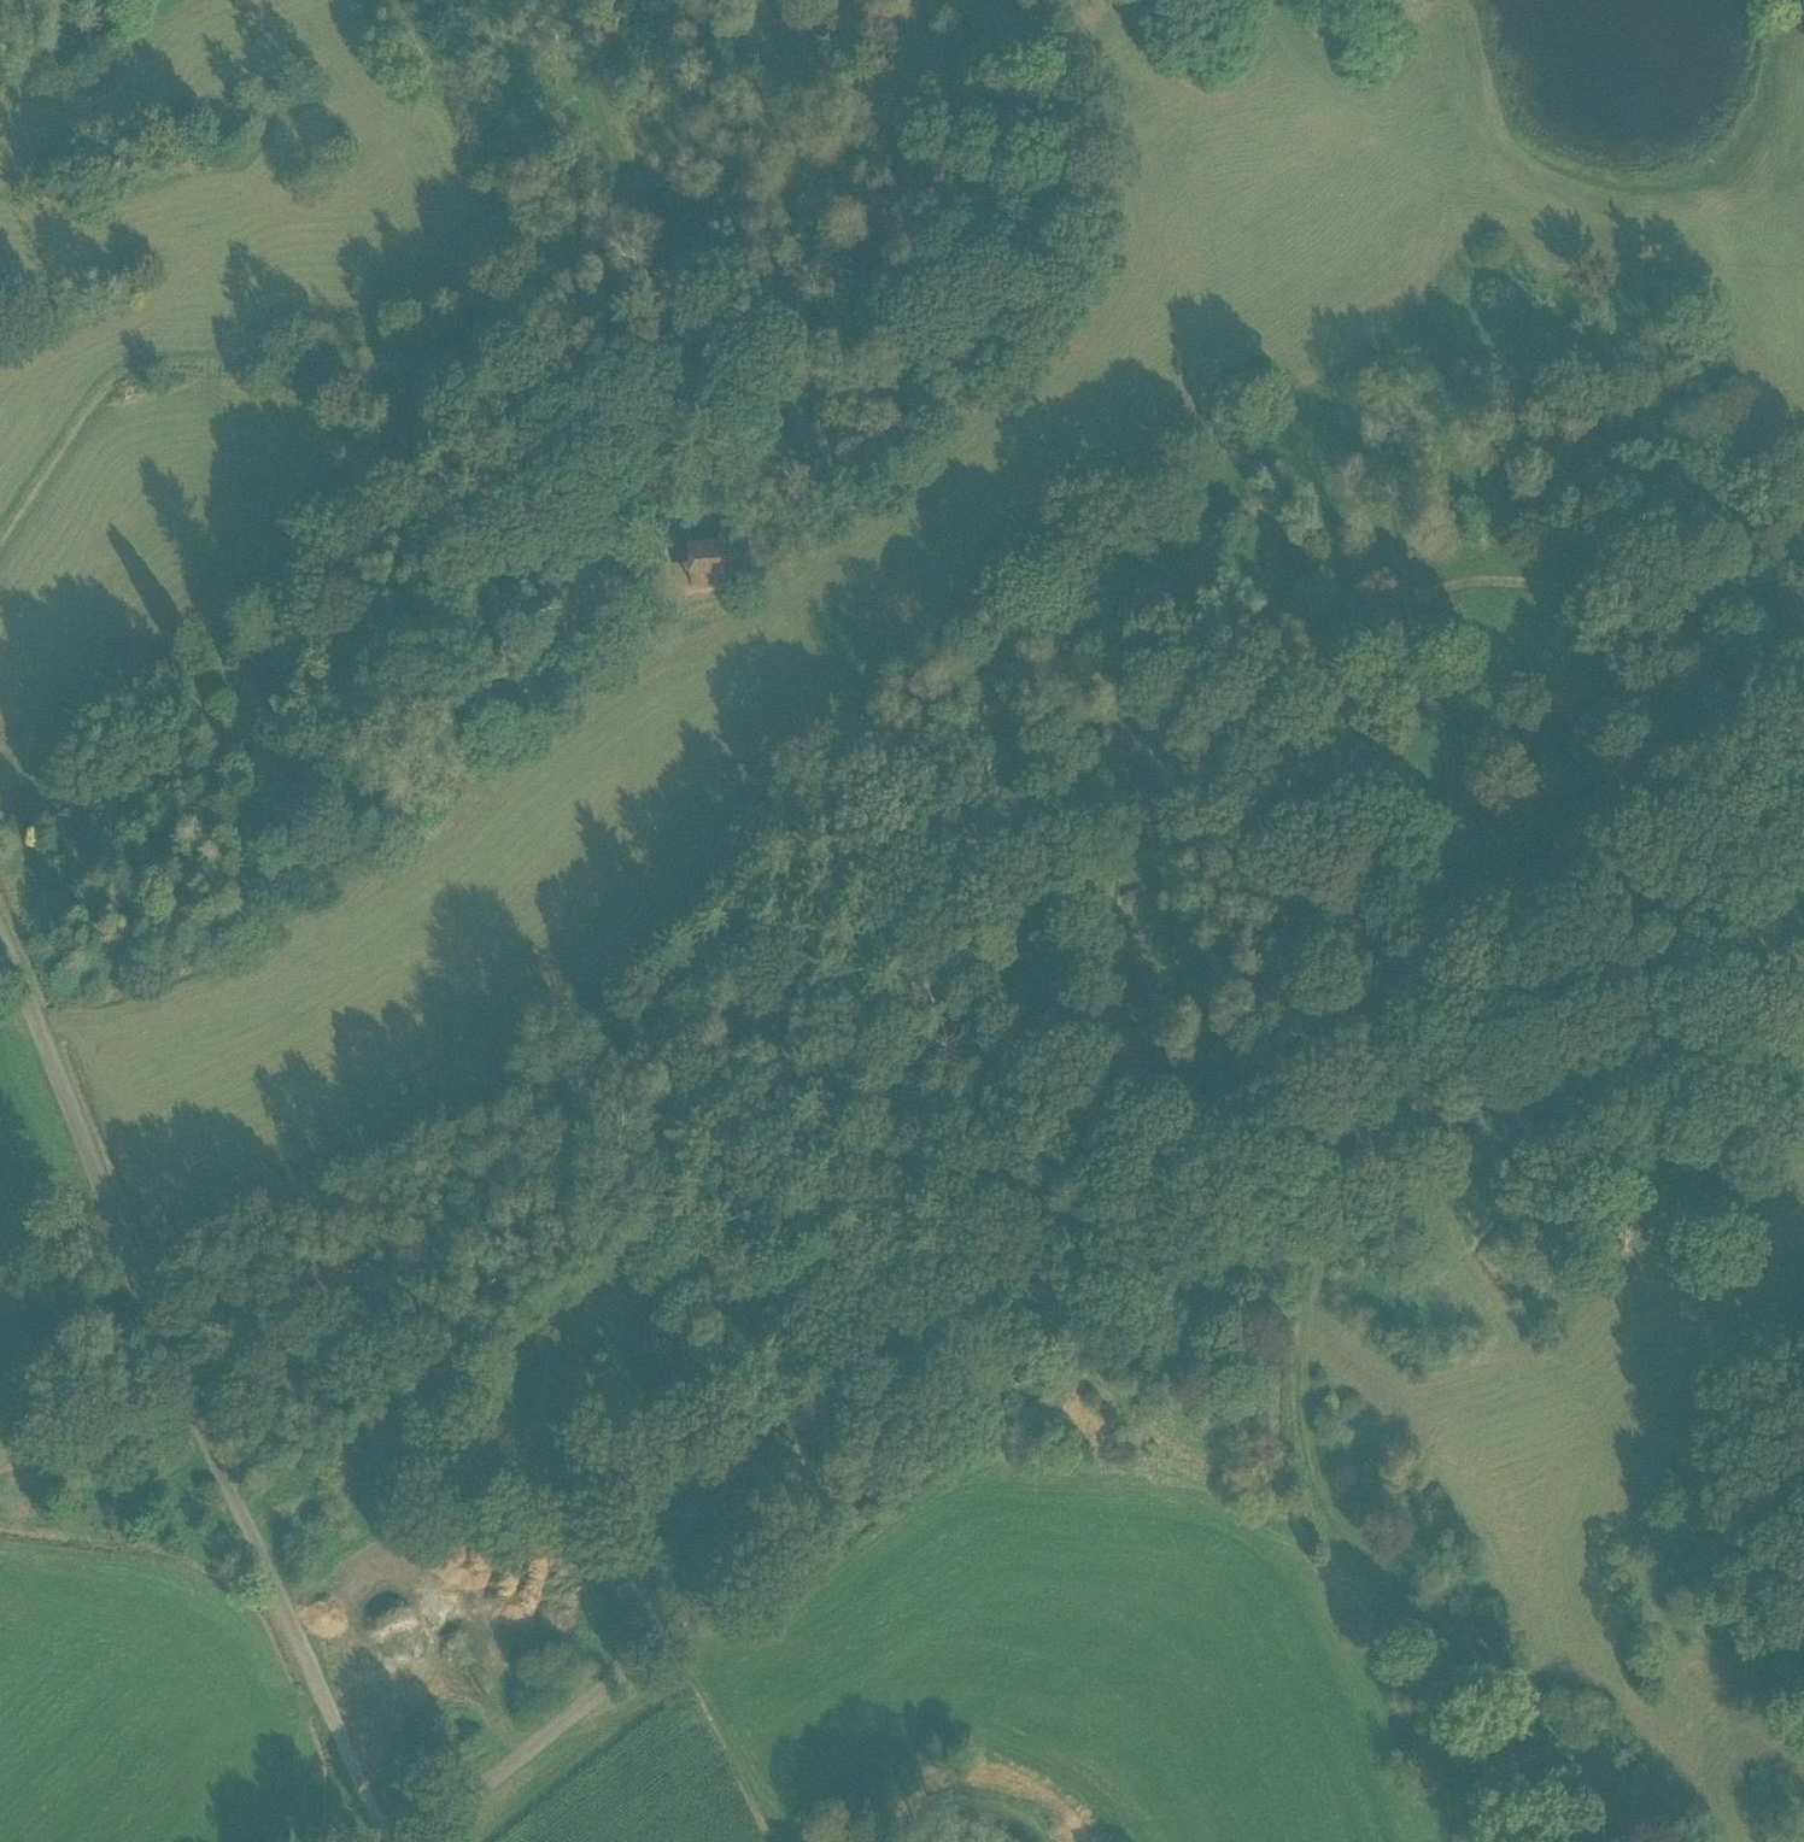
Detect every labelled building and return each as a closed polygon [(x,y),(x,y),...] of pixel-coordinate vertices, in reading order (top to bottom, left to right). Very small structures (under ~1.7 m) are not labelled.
[(755,587),(760,545),(697,538),(692,580),(755,587)]
